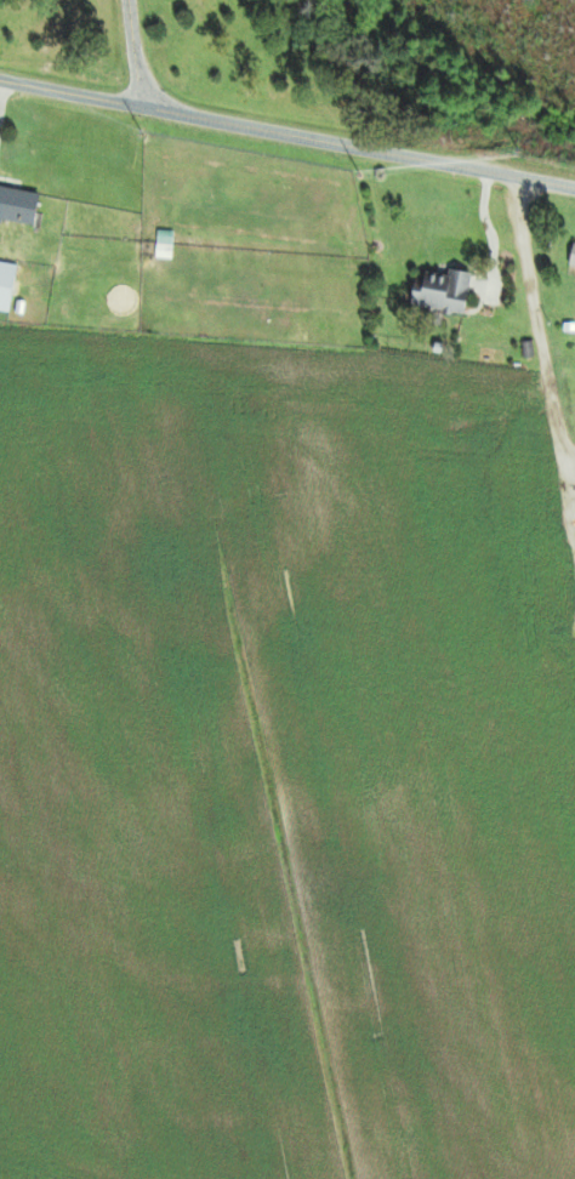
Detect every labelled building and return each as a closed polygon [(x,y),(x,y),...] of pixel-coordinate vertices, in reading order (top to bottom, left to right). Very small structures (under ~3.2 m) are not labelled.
[(42,196),(0,189),(0,222),(37,228),(42,196)] [(10,314),(17,266),(0,264),(0,312),(10,314)] [(470,316),(473,274),(450,272),(450,278),(428,276),(427,290),(417,289),(415,312),(470,316)]
